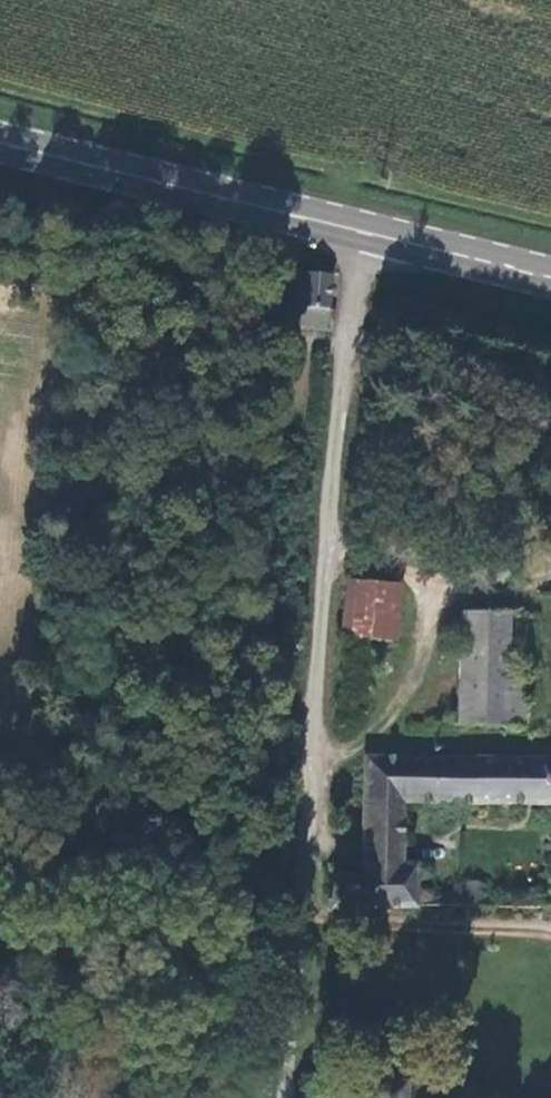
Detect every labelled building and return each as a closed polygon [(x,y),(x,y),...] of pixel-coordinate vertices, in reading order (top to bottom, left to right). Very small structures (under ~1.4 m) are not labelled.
[(329,333),(334,289),(291,278),(289,311),(302,312),(301,330),(329,333)] [(396,641),(401,583),(344,578),(339,636),(396,641)] [(457,610),(453,725),(524,728),(526,691),(506,690),(508,612),(457,610)] [(361,877),(399,876),(401,804),(550,807),(550,756),(363,755),(361,877)] [(329,907),(414,906),(414,881),(414,876),(399,876),(361,877),(328,877),(329,907)] [(414,881),(414,906),(431,906),(431,881),(414,881)] [(489,914),(493,914),(496,914),(498,912),(500,909),(501,906),(500,903),(498,900),(496,898),(493,898),(489,898),(487,900),(485,903),(484,906),(485,909),(487,912),(489,914)] [(360,1097),(407,1097),(407,1083),(360,1081),(360,1097)]
